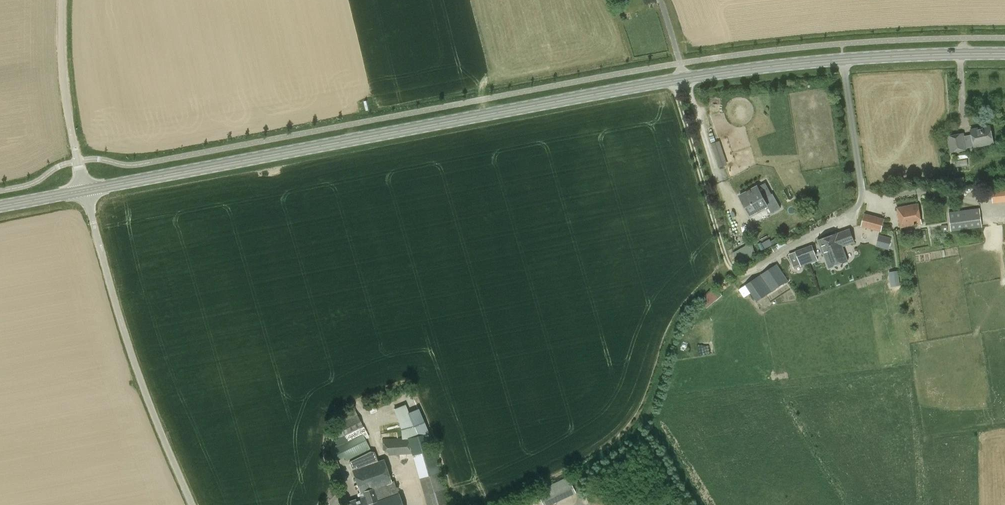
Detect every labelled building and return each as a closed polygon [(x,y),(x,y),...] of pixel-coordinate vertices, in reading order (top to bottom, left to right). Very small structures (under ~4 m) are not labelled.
[(971,135),(964,136),(964,133),(947,136),(950,153),(967,149),(974,148),(994,144),(990,126),(971,130),(971,135)] [(719,167),(727,164),(720,140),(712,143),(719,167)] [(757,186),(748,191),(739,196),(750,216),(767,207),(771,214),(781,209),(773,195),(764,199),(757,186)] [(1004,202),(1004,188),(991,190),(993,203),(1004,202)] [(918,204),(897,208),(901,228),(922,224),(918,204)] [(951,231),(982,227),(980,209),(949,213),(951,231)] [(885,219),(864,214),(860,227),(881,233),(885,219)] [(850,229),(838,233),(843,246),(824,253),(822,253),(823,253),(829,268),(847,261),(842,247),(855,243),(850,229)] [(838,233),(837,233),(818,240),(822,253),(824,253),(843,246),(838,233)] [(891,239),(879,235),(876,247),(888,250),(891,239)] [(759,244),(763,250),(773,244),(769,238),(759,244)] [(756,254),(751,243),(733,253),(738,264),(756,254)] [(812,245),(795,251),(801,267),(818,261),(812,245)] [(777,264),(745,286),(739,289),(744,297),(751,293),(757,302),(788,281),(777,264)] [(898,271),(889,272),(891,287),(900,286),(898,271)] [(708,306),(722,295),(716,287),(702,298),(708,306)] [(338,446),(330,450),(335,461),(327,463),(335,483),(344,481),(337,461),(344,458),(346,462),(350,462),(352,470),(352,471),(360,494),(363,493),(364,497),(347,502),(348,504),(402,504),(398,494),(399,494),(394,481),(392,481),(384,459),(378,462),(374,453),(370,452),(365,441),(362,434),(366,432),(353,408),(333,419),(336,425),(333,427),(338,438),(334,440),(338,446)] [(401,427),(402,435),(405,435),(405,434),(416,433),(414,426),(415,426),(414,421),(399,424),(400,427),(401,427)] [(416,438),(383,440),(384,453),(388,453),(389,455),(411,454),(410,451),(415,451),(417,455),(414,456),(421,478),(419,479),(428,504),(438,504),(449,502),(427,434),(416,438)] [(542,504),(547,504),(575,493),(568,477),(536,490),(542,504)]
